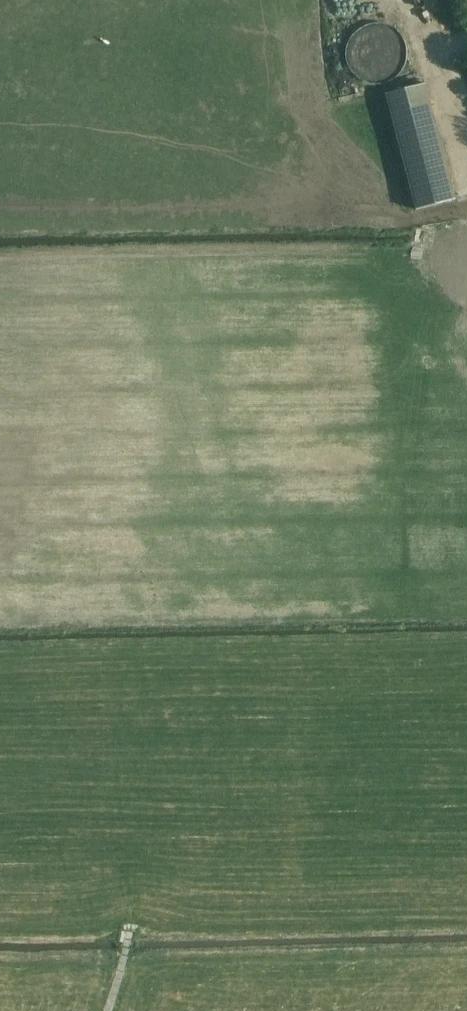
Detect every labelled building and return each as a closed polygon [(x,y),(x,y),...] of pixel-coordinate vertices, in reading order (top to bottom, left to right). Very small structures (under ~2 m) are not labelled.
[(417,210),(456,200),(426,83),(386,93),(417,210)]
